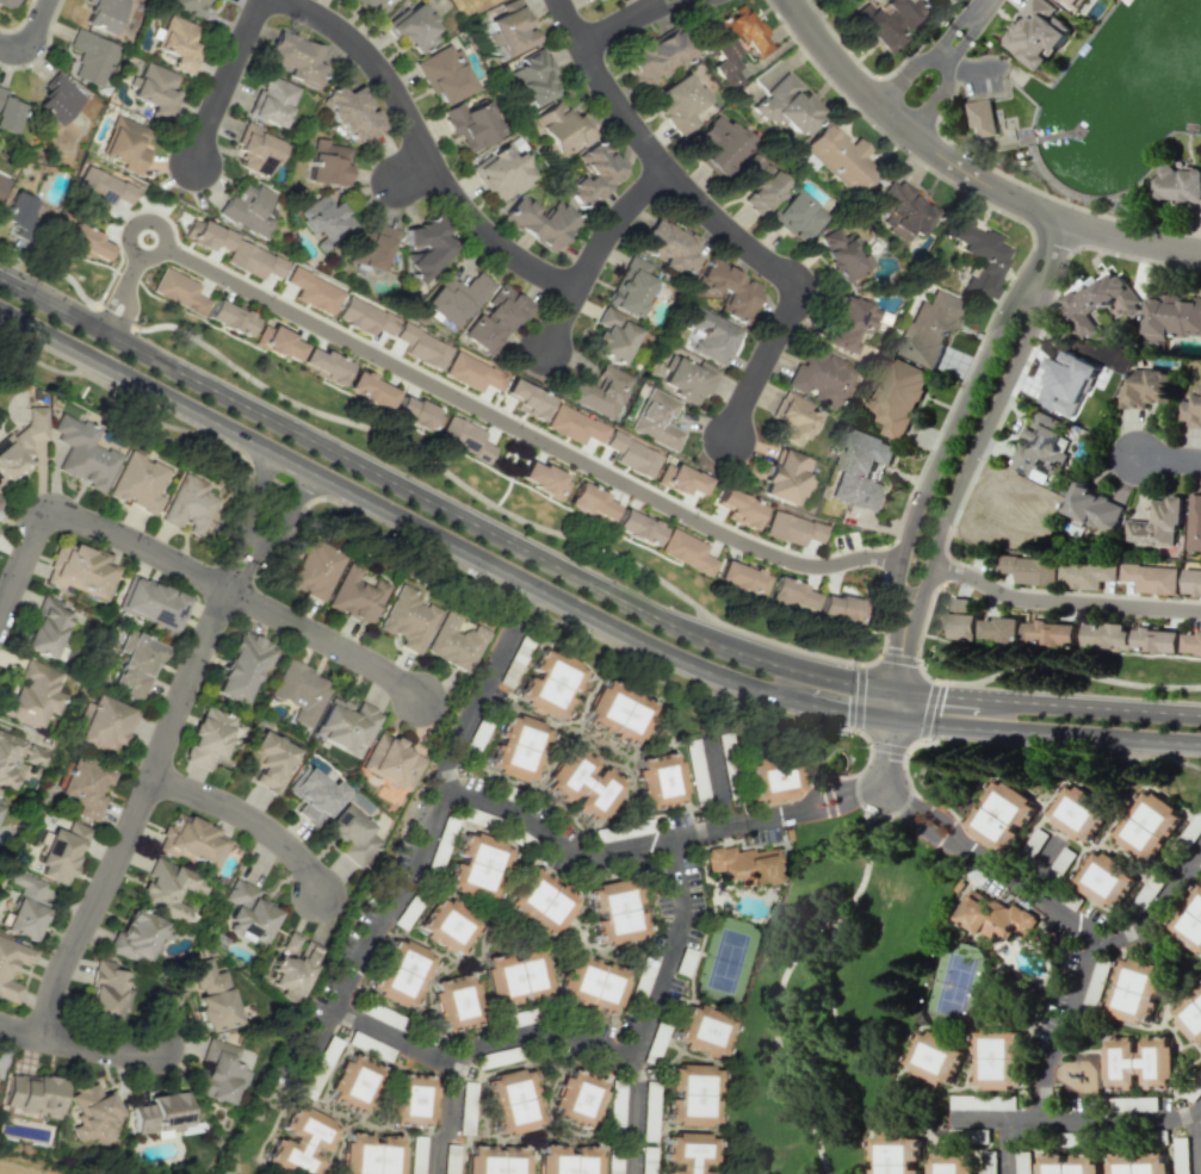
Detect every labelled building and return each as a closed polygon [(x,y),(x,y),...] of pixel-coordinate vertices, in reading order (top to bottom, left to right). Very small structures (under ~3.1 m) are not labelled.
[(13,9),(17,0),(0,0),(0,3),(13,9)] [(83,7),(87,8),(82,25),(114,34),(125,0),(85,0),(83,7)] [(199,18),(205,0),(170,0),(168,6),(199,18)] [(375,9),(379,0),(352,0),(375,9)] [(487,20),(504,58),(539,43),(520,0),(510,0),(501,4),(505,12),(487,20)] [(1042,71),(1073,28),(1054,15),(1059,8),(1047,0),(1028,0),(1017,16),(1020,18),(1002,43),(1042,71)] [(1072,11),(1081,0),(1059,0),(1072,11)] [(413,54),(441,38),(421,3),(384,24),(391,36),(400,31),(413,54)] [(771,48),(741,3),(705,28),(712,38),(706,43),(717,60),(709,66),(728,93),(744,82),(728,60),(742,50),(750,62),(771,48)] [(154,49),(173,56),(169,67),(191,75),(198,56),(190,52),(199,28),(167,16),(154,49)] [(693,60),(676,26),(621,54),(638,88),(693,60)] [(71,76),(103,88),(119,45),(74,28),(67,46),(81,51),(71,76)] [(318,86),(324,67),(313,63),(320,43),(275,28),(262,67),(318,86)] [(416,60),(437,106),(472,91),(451,44),(416,60)] [(528,108),(556,94),(547,74),(553,71),(542,47),(516,60),(519,66),(510,70),(528,108)] [(178,76),(145,62),(130,96),(151,106),(147,113),(167,122),(178,98),(170,94),(178,76)] [(749,108),(764,122),(771,114),(791,132),(793,130),(800,136),(822,112),(798,90),(801,87),(783,71),(749,108)] [(698,124),(693,115),(704,108),(706,111),(709,109),(686,72),(650,94),(676,137),(698,124)] [(32,103),(57,126),(83,98),(59,74),(32,103)] [(248,115),(281,129),(298,88),(265,74),(248,115)] [(344,92),(340,85),(321,94),(347,146),(383,129),(361,84),(344,92)] [(23,104),(4,98),(7,90),(0,88),(0,130),(13,134),(23,104)] [(439,111),(451,137),(456,135),(465,153),(502,135),(482,91),(439,111)] [(995,136),(992,99),(967,101),(969,128),(978,127),(978,137),(995,136)] [(590,139),(577,114),(569,118),(560,100),(532,115),(553,155),(576,142),(578,146),(590,139)] [(691,138),(706,152),(699,158),(716,176),(753,140),(742,128),(735,135),(715,114),(691,138)] [(100,159),(143,172),(149,154),(141,151),(149,126),(113,115),(100,159)] [(800,148),(852,196),(875,170),(862,158),(869,150),(855,137),(850,143),(825,120),(800,148)] [(259,127),(244,121),(234,149),(243,153),(238,166),(266,177),(279,141),(257,133),(259,127)] [(499,202),(534,179),(516,153),(523,148),(516,136),(471,166),(488,192),(491,190),(499,202)] [(576,155),(588,172),(565,189),(579,209),(625,176),(599,139),(576,155)] [(305,182),(345,186),(350,146),(310,141),(305,182)] [(787,184),(751,152),(733,172),(751,188),(743,198),(761,214),(787,184)] [(1159,164),(1157,198),(1181,199),(1181,202),(1200,204),(1200,167),(1159,164)] [(113,198),(128,205),(136,188),(84,165),(73,188),(109,205),(113,198)] [(874,203),(884,209),(876,224),(904,241),(908,235),(917,240),(935,210),(907,192),(908,191),(889,179),(874,203)] [(272,194),(243,180),(235,198),(227,194),(216,215),(262,237),(275,210),(266,205),(272,194)] [(13,190),(0,219),(0,229),(20,238),(37,201),(13,190)] [(801,245),(825,219),(792,190),(768,216),(801,245)] [(352,225),(337,199),(330,204),(324,194),(298,208),(318,244),(352,225)] [(500,221),(555,252),(576,215),(552,201),(543,219),(533,214),(538,206),(516,194),(500,221)] [(403,237),(410,244),(413,241),(421,249),(405,264),(412,271),(408,276),(416,284),(456,246),(426,215),(403,237)] [(974,257),(965,274),(968,275),(959,293),(982,305),(1010,252),(993,243),(996,237),(956,216),(943,241),(974,257)] [(697,258),(687,253),(695,237),(652,218),(637,253),(689,276),(697,258)] [(208,251),(210,245),(225,251),(232,233),(198,219),(188,243),(208,251)] [(101,234),(72,222),(62,245),(104,262),(111,245),(98,240),(101,234)] [(385,271),(394,228),(377,225),(375,235),(355,231),(348,264),(385,271)] [(838,283),(874,268),(868,254),(858,258),(848,233),(839,237),(835,229),(818,236),(838,283)] [(223,263),(259,278),(262,271),(278,278),(285,261),(233,239),(223,263)] [(606,305),(636,318),(647,294),(651,296),(657,282),(644,276),(649,263),(627,254),(606,305)] [(694,284),(720,296),(713,310),(744,324),(762,285),(706,259),(694,284)] [(194,294),(198,285),(161,267),(149,291),(194,314),(202,298),(194,294)] [(342,290),(289,267),(283,282),(297,288),(293,299),(331,316),(342,290)] [(421,305),(454,331),(492,283),(476,270),(463,287),(446,274),(421,305)] [(1082,339),(1100,329),(1091,313),(1117,297),(1128,315),(1141,307),(1120,271),(1089,289),(1086,283),(1062,297),(1069,308),(1065,310),(1082,339)] [(490,357),(528,302),(499,281),(460,337),(490,357)] [(937,368),(956,316),(951,315),(956,299),(932,290),(927,304),(914,299),(894,352),(937,368)] [(830,347),(858,350),(859,333),(872,335),(875,304),(853,302),(854,293),(835,291),(830,347)] [(334,321),(370,335),(372,329),(389,336),(397,315),(344,295),(334,321)] [(1193,297),(1193,298),(1168,296),(1168,297),(1147,295),(1144,338),(1167,340),(1168,334),(1200,336),(1200,298),(1193,297)] [(204,320),(247,336),(255,315),(213,299),(204,320)] [(636,329),(620,322),(623,316),(601,306),(593,323),(599,326),(587,351),(618,366),(636,329)] [(722,366),(740,329),(691,306),(682,325),(690,329),(682,347),(722,366)] [(392,337),(406,344),(402,354),(439,371),(450,346),(398,323),(392,337)] [(304,343),(270,326),(260,346),(294,363),(304,343)] [(784,386),(832,408),(842,385),(846,387),(856,366),(811,345),(801,365),(795,362),(784,386)] [(339,384),(349,362),(321,350),(319,353),(306,347),(297,364),(339,384)] [(482,384),(494,390),(502,374),(453,350),(441,375),(477,392),(482,384)] [(1075,420),(1098,365),(1063,350),(1059,359),(1051,356),(1046,367),(1051,370),(1037,404),(1075,420)] [(882,433),(901,441),(931,372),(893,356),(870,407),(879,411),(875,419),(885,424),(882,433)] [(695,406),(700,394),(706,396),(718,369),(698,360),(694,368),(671,358),(660,384),(671,389),(669,394),(695,406)] [(611,419),(631,377),(602,363),(591,385),(577,378),(567,399),(611,419)] [(395,391),(376,382),(378,378),(355,367),(344,390),(386,410),(395,391)] [(1147,409),(1147,402),(1175,404),(1176,379),(1170,379),(1170,370),(1127,367),(1126,385),(1121,385),(1120,407),(1147,409)] [(552,394),(509,377),(502,393),(516,399),(511,409),(541,421),(552,394)] [(1192,387),(1191,401),(1182,400),(1180,423),(1200,424),(1200,387),(1192,387)] [(628,430),(674,452),(685,430),(669,423),(679,402),(648,388),(628,430)] [(776,436),(798,447),(818,408),(783,390),(769,418),(782,424),(776,436)] [(400,394),(390,415),(432,434),(441,413),(400,394)] [(606,426),(553,404),(543,428),(580,444),(583,436),(599,443),(606,426)] [(45,406),(25,407),(26,424),(12,435),(0,436),(0,473),(3,478),(11,477),(30,463),(29,442),(46,441),(45,406)] [(1045,483),(1049,473),(1039,469),(1042,462),(1057,469),(1069,440),(1061,437),(1067,423),(1035,409),(1011,469),(1045,483)] [(104,491),(118,455),(91,444),(97,428),(60,413),(50,439),(66,445),(55,472),(104,491)] [(488,461),(493,447),(479,442),(484,429),(445,415),(435,442),(488,461)] [(830,500),(872,512),(879,486),(870,483),(876,461),(891,465),(897,442),(850,429),(830,500)] [(648,479),(660,455),(609,430),(602,445),(616,452),(612,461),(648,479)] [(792,506),(796,496),(802,498),(809,478),(804,476),(810,460),(778,449),(772,465),(768,463),(758,494),(792,506)] [(166,468),(125,451),(106,496),(123,503),(123,502),(153,515),(161,496),(155,494),(166,468)] [(517,481),(559,499),(568,477),(527,459),(517,481)] [(683,495),(685,490),(701,495),(708,477),(672,464),(663,488),(683,495)] [(178,528),(181,520),(189,523),(186,529),(205,537),(220,499),(204,492),(207,484),(179,473),(160,521),(178,528)] [(566,504),(608,521),(615,505),(602,499),(605,491),(577,479),(566,504)] [(1125,502),(1075,484),(1064,514),(1114,532),(1125,502)] [(763,504),(721,488),(715,503),(727,508),(723,518),(753,530),(763,504)] [(1200,551),(1200,495),(1191,494),(1188,550),(1200,551)] [(1180,498),(1151,497),(1150,520),(1126,520),(1126,544),(1179,546),(1180,498)] [(612,528),(654,547),(663,526),(621,507),(612,528)] [(824,526),(770,510),(762,535),(801,546),(803,539),(819,543),(824,526)] [(702,555),(707,543),(668,527),(658,554),(707,574),(713,559),(702,555)] [(321,603),(344,556),(310,538),(297,564),(293,562),(282,583),(321,603)] [(44,580),(105,602),(118,567),(103,562),(105,556),(59,540),(44,580)] [(1056,585),(1057,558),(1001,556),(1001,573),(1016,573),(1016,583),(1056,585)] [(714,581),(760,594),(766,572),(721,559),(714,581)] [(1118,566),(1060,563),(1060,582),(1071,583),(1071,589),(1100,590),(1101,579),(1117,580),(1118,566)] [(362,572),(345,564),(326,606),(369,625),(387,585),(374,580),(371,587),(357,582),(362,572)] [(1177,593),(1178,566),(1121,564),(1121,581),(1136,581),(1136,593),(1177,593)] [(1183,569),(1182,595),(1200,596),(1200,569),(1183,569)] [(116,608),(175,631),(188,597),(129,574),(116,608)] [(815,596),(801,592),(804,583),(772,575),(766,601),(785,605),(786,603),(811,610),(815,596)] [(417,655),(439,610),(418,600),(421,593),(399,582),(377,628),(401,639),(397,646),(417,655)] [(857,600),(820,593),(816,615),(853,622),(857,600)] [(22,648),(51,659),(68,614),(57,610),(61,602),(42,595),(22,648)] [(948,638),(978,639),(979,614),(971,614),(971,598),(949,598),(948,638)] [(424,652),(468,673),(488,631),(473,624),(468,635),(455,628),(461,615),(445,607),(424,652)] [(981,617),(981,640),(1020,641),(1021,618),(981,617)] [(1077,621),(1032,620),(1031,643),(1077,644),(1077,621)] [(1085,623),(1084,648),(1129,649),(1130,624),(1085,623)] [(1135,650),(1180,651),(1181,631),(1160,631),(1160,627),(1136,626),(1135,650)] [(241,704),(257,665),(266,668),(274,647),(235,631),(211,692),(241,704)] [(1184,632),(1184,655),(1200,655),(1200,632),(1184,632)] [(111,683),(124,689),(122,693),(141,701),(151,676),(150,675),(162,645),(130,633),(111,683)] [(560,719),(570,690),(576,692),(585,665),(538,649),(528,677),(523,676),(514,702),(560,719)] [(44,732),(59,693),(53,691),(61,672),(25,658),(15,681),(16,681),(11,694),(3,691),(0,700),(0,714),(44,732)] [(312,729),(330,679),(282,662),(270,697),(294,706),(289,721),(312,729)] [(582,724),(638,746),(654,703),(599,682),(582,724)] [(74,740),(116,757),(134,710),(92,694),(74,740)] [(311,735),(351,753),(356,743),(366,747),(381,713),(356,702),(354,707),(329,696),(311,735)] [(209,769),(214,755),(222,757),(232,728),(229,727),(233,717),(200,706),(189,735),(190,736),(182,759),(209,769)] [(531,783),(550,728),(504,713),(486,768),(531,783)] [(274,794),(298,749),(260,729),(243,760),(258,768),(251,781),(274,794)] [(408,791),(425,755),(378,732),(370,749),(376,752),(367,772),(408,791)] [(541,789),(565,803),(572,792),(579,796),(570,810),(597,826),(624,780),(601,766),(594,778),(587,773),(595,759),(568,743),(541,789)] [(647,810),(681,803),(679,793),(685,792),(679,760),(673,761),(672,753),(634,760),(641,801),(645,801),(647,810)] [(93,821),(105,786),(111,770),(68,755),(55,791),(67,795),(65,801),(77,806),(74,815),(93,821)] [(760,803),(792,797),(791,792),(801,791),(795,759),(744,768),(749,800),(760,799),(760,803)] [(287,790),(302,801),(295,811),(317,828),(346,789),(333,780),(329,784),(305,766),(287,790)] [(1007,853),(1022,824),(1027,827),(1040,804),(995,779),(981,803),(978,801),(963,829),(1007,853)] [(1068,782),(1047,812),(1056,818),(1053,822),(1088,846),(1112,811),(1068,782)] [(1185,816),(1146,789),(1112,836),(1150,864),(1185,816)] [(338,851),(358,868),(380,841),(367,830),(371,825),(342,802),(322,828),(343,844),(338,851)] [(216,872),(230,837),(171,812),(155,850),(174,858),(175,855),(216,872)] [(86,826),(68,820),(64,832),(49,827),(37,864),(40,865),(36,876),(66,885),(86,826)] [(444,884),(493,899),(509,846),(463,832),(454,859),(452,858),(444,884)] [(777,847),(735,853),(734,845),(704,850),(707,872),(720,871),(722,886),(776,878),(775,871),(780,870),(777,847)] [(1094,847),(1074,880),(1083,885),(1080,890),(1117,913),(1140,876),(1094,847)] [(208,881),(153,857),(145,876),(146,876),(140,891),(144,893),(139,904),(183,924),(190,910),(172,902),(179,887),(201,897),(208,881)] [(505,905),(551,939),(579,901),(533,867),(505,905)] [(3,931),(33,942),(53,886),(11,871),(7,881),(19,886),(3,931)] [(262,946),(280,909),(255,898),(259,890),(233,878),(223,899),(233,904),(226,919),(230,922),(226,930),(262,946)] [(647,935),(643,907),(640,907),(636,879),(585,886),(590,917),(591,917),(595,943),(647,935)] [(1200,951),(1200,880),(1167,929),(1200,952),(1200,951)] [(955,920),(991,939),(995,930),(1009,937),(1012,931),(1025,938),(1035,920),(973,887),(955,920)] [(459,958),(481,922),(436,896),(415,931),(459,958)] [(106,948),(145,967),(166,923),(130,907),(119,932),(114,930),(106,948)] [(281,948),(294,953),(300,935),(287,931),(281,948)] [(22,986),(7,980),(14,962),(28,967),(34,949),(0,937),(0,998),(15,1003),(22,986)] [(435,955),(393,937),(369,992),(411,1009),(435,955)] [(298,999),(320,951),(303,944),(296,961),(277,953),(269,969),(275,972),(269,986),(298,999)] [(551,990),(541,946),(510,953),(510,954),(484,960),(495,1007),(519,1002),(518,997),(551,990)] [(614,1016),(628,970),(572,953),(558,999),(614,1016)] [(1150,1025),(1156,1000),(1158,1001),(1166,967),(1120,956),(1106,1015),(1150,1025)] [(238,1024),(224,970),(212,973),(208,958),(187,963),(205,1032),(238,1024)] [(129,972),(112,969),(113,962),(93,959),(85,1017),(122,1022),(129,972)] [(442,1032),(484,1024),(476,981),(470,983),(468,974),(432,981),(442,1032)] [(1171,1013),(1200,1047),(1200,987),(1171,1013)] [(723,1055),(734,1021),(686,1005),(674,1039),(683,1042),(681,1048),(711,1057),(713,1051),(723,1055)] [(231,1104),(238,1079),(247,1082),(256,1052),(234,1046),(236,1038),(210,1030),(201,1060),(204,1061),(195,1094),(231,1104)] [(953,1085),(966,1044),(928,1032),(927,1034),(917,1030),(904,1070),(953,1085)] [(1021,1031),(974,1031),(974,1063),(975,1063),(975,1088),(1021,1088),(1021,1031)] [(1172,1089),(1172,1037),(1143,1037),(1143,1051),(1134,1051),(1134,1038),(1106,1037),(1106,1090),(1135,1090),(1135,1074),(1144,1074),(1143,1089),(1172,1089)] [(367,1116),(383,1066),(344,1054),(328,1103),(367,1116)] [(717,1126),(718,1100),(710,1100),(710,1092),(719,1092),(720,1067),(668,1065),(668,1095),(666,1095),(666,1124),(717,1126)] [(554,1118),(591,1131),(609,1082),(571,1068),(568,1078),(563,1076),(553,1107),(558,1108),(554,1118)] [(487,1076),(496,1133),(507,1131),(508,1133),(543,1127),(533,1069),(487,1076)] [(3,1108),(59,1114),(63,1078),(31,1075),(31,1080),(7,1077),(3,1108)] [(393,1126),(433,1127),(435,1078),(394,1077),(393,1109),(394,1109),(393,1126)] [(77,1142),(96,1138),(97,1142),(118,1137),(113,1118),(122,1116),(115,1090),(98,1094),(94,1079),(68,1085),(78,1124),(73,1125),(77,1142)] [(148,1097),(149,1103),(131,1107),(137,1137),(190,1127),(184,1090),(148,1097)] [(341,1131),(300,1103),(264,1158),(287,1173),(312,1173),(341,1131)] [(664,1133),(664,1162),(678,1162),(678,1172),(663,1172),(663,1173),(715,1173),(715,1172),(701,1172),(701,1163),(717,1164),(717,1134),(664,1133)] [(404,1138),(370,1137),(370,1135),(344,1134),(343,1173),(403,1173),(404,1138)] [(870,1135),(869,1160),(874,1160),(873,1173),(920,1173),(921,1170),(912,1169),(913,1160),(920,1161),(921,1137),(870,1135)] [(528,1149),(492,1147),(492,1146),(469,1145),(468,1173),(527,1173),(528,1149)] [(600,1147),(570,1146),(570,1145),(544,1145),(544,1157),(540,1157),(540,1173),(599,1173),(600,1147)] [(981,1151),(981,1173),(995,1173),(994,1151),(981,1151)] [(1096,1155),(1065,1155),(1065,1154),(1039,1153),(1039,1164),(1045,1164),(1045,1173),(1096,1173),(1096,1155)] [(1165,1153),(1141,1154),(1141,1160),(1132,1161),(1132,1154),(1106,1154),(1106,1173),(1166,1173),(1165,1153)] [(973,1155),(933,1154),(932,1171),(939,1171),(939,1173),(972,1173),(973,1155)]
